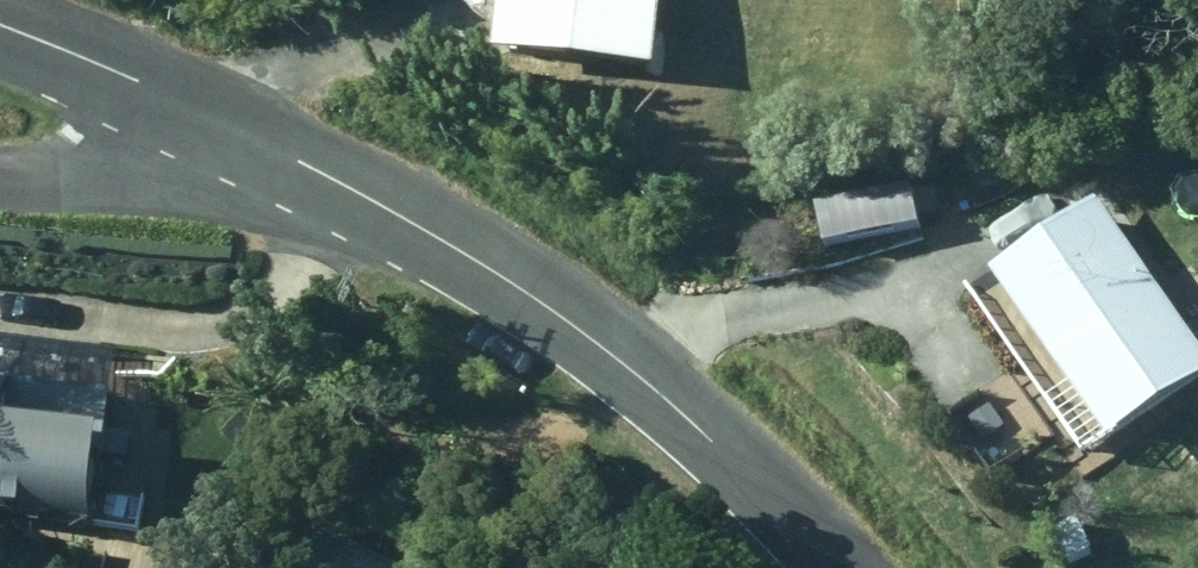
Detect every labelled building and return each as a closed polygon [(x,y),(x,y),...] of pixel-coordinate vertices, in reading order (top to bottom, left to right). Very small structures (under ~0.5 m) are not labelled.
[(659,0),(493,0),(489,41),(653,59),(659,0)] [(1004,209),(1026,240),(990,264),(998,278),(983,288),(1091,442),(1197,366),(1197,276),(1189,262),(1160,281),(1095,188),(1081,199),(1062,170),(1004,209)] [(812,195),(818,232),(915,216),(908,177),(812,195)] [(0,340),(0,511),(148,524),(152,487),(170,489),(174,440),(156,438),(161,373),(123,369),(125,353),(0,340)] [(1013,498),(1038,480),(1006,431),(981,448),(1013,498)] [(1090,544),(1074,510),(1048,524),(1065,558),(1090,544)] [(328,521),(306,567),(424,567),(328,521)]
